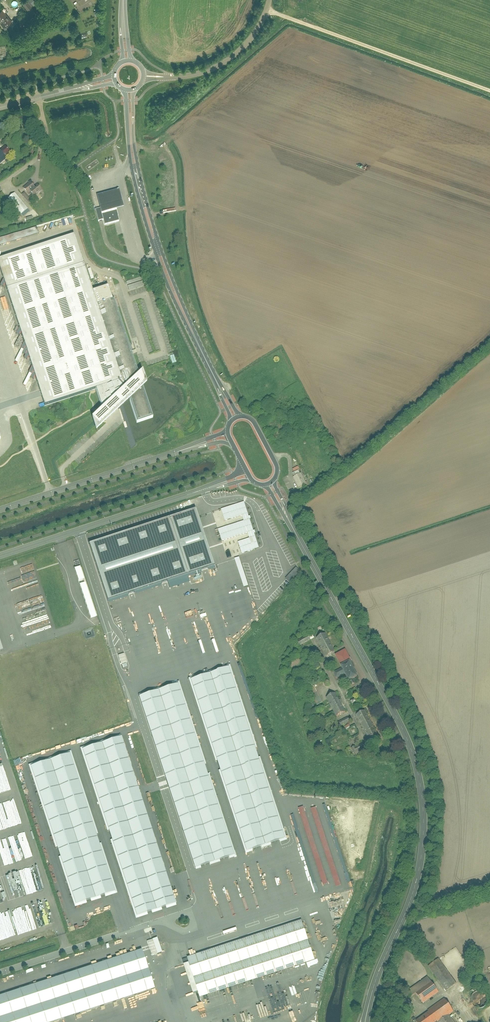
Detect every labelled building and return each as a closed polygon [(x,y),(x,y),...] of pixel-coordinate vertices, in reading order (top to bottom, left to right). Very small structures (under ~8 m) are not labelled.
[(26,0),(25,0),(21,3),(27,11),(31,7),(31,6),(38,0),(26,0)] [(38,15),(32,8),(20,18),(25,25),(38,15)] [(2,9),(0,11),(0,23),(3,27),(11,21),(5,12),(4,13),(2,9)] [(5,147),(0,152),(0,164),(6,159),(4,158),(10,153),(5,147)] [(42,191),(37,185),(32,189),(28,184),(23,189),(29,196),(31,194),(34,197),(42,191)] [(119,191),(97,197),(100,209),(101,214),(102,215),(116,211),(124,209),(119,191)] [(28,209),(15,194),(8,199),(21,215),(28,209)] [(95,210),(98,222),(103,220),(104,225),(119,221),(116,211),(102,215),(101,214),(100,209),(95,210)] [(0,240),(0,247),(39,236),(37,229),(0,240)] [(96,390),(103,411),(94,420),(96,425),(98,432),(98,434),(120,414),(123,411),(125,410),(131,403),(138,424),(153,418),(143,390),(148,386),(146,381),(142,372),(137,376),(130,354),(113,300),(111,301),(97,305),(97,304),(94,297),(84,264),(74,235),(3,258),(0,259),(0,270),(3,280),(0,286),(2,287),(3,288),(5,285),(19,329),(16,335),(18,335),(19,336),(21,333),(24,343),(21,349),(22,350),(24,351),(22,354),(24,355),(26,356),(24,359),(26,360),(27,360),(28,357),(32,368),(29,373),(30,374),(32,375),(30,378),(32,379),(33,380),(35,377),(35,379),(40,394),(44,406),(90,391),(96,390)] [(306,484),(301,474),(294,478),(295,481),(296,480),(300,487),(306,484)] [(243,518),(217,526),(221,538),(247,529),(248,535),(237,539),(241,550),(258,545),(243,499),(220,506),(224,518),(241,512),(243,518)] [(196,510),(89,544),(108,602),(215,567),(196,510)] [(81,568),(75,569),(79,580),(84,578),(81,568)] [(230,667),(188,680),(245,856),(287,843),(230,667)] [(178,685),(137,698),(194,874),(235,861),(178,685)] [(120,732),(78,746),(135,922),(177,908),(120,732)] [(302,922),(189,959),(202,999),(316,962),(302,922)] [(143,952),(0,999),(0,1021),(61,1021),(155,991),(143,952)] [(456,983),(438,958),(429,965),(446,990),(456,983)] [(427,978),(410,991),(414,996),(416,994),(423,1003),(438,992),(427,978)] [(475,980),(463,988),(465,992),(478,985),(475,980)] [(487,999),(487,997),(487,996),(487,994),(486,994),(485,992),(484,991),(483,991),(481,991),(480,990),(479,991),(478,991),(476,992),(475,993),(475,994),(474,995),(474,996),(473,998),(474,999),(474,1000),(475,1002),(476,1003),(477,1004),(478,1004),(479,1004),(481,1004),(482,1004),(483,1004),(484,1003),(485,1002),(486,1001),(487,1000),(487,999)] [(447,999),(416,1020),(417,1021),(435,1021),(437,1021),(438,1021),(456,1021),(449,1012),(454,1009),(447,999)]
